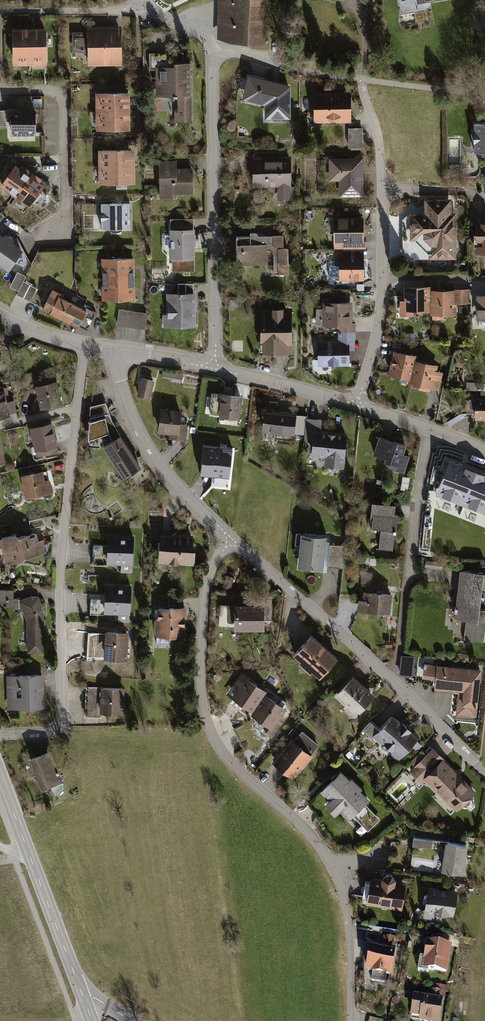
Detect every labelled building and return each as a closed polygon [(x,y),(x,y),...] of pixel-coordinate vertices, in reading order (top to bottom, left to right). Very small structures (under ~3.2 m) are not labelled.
[(229,0),(219,0),(218,41),(267,50),(269,1),(229,0)] [(122,32),(89,32),(89,36),(73,36),(74,54),(90,53),(90,70),(123,69),(122,32)] [(31,33),(16,34),(16,68),(31,68),(31,33)] [(48,68),(47,33),(31,33),(31,68),(48,68)] [(148,56),(148,74),(155,74),(155,101),(177,101),(177,126),(192,126),(192,66),(184,66),(184,56),(148,56)] [(292,89),(249,79),(243,104),(266,110),(267,124),(292,123),(292,89)] [(351,94),(316,95),(317,124),(352,124),(351,94)] [(97,116),(132,115),(132,96),(97,97),(97,116)] [(8,130),(8,114),(0,114),(0,130),(8,130)] [(38,114),(13,114),(13,139),(38,139),(38,114)] [(97,135),(132,134),(132,115),(97,116),(97,135)] [(475,126),(475,156),(484,156),(484,126),(475,126)] [(364,131),(349,131),(349,153),(364,152),(364,131)] [(100,153),(100,169),(136,169),(136,153),(100,153)] [(292,159),(254,160),(254,190),(278,190),(279,202),(292,202),(292,159)] [(364,161),(330,161),(330,183),(340,183),(340,199),(364,199),(364,161)] [(178,163),(160,164),(161,202),(177,201),(177,197),(194,197),(194,171),(178,171),(178,163)] [(21,171),(17,168),(2,188),(18,200),(35,177),(23,168),(21,171)] [(136,186),(136,169),(100,169),(101,187),(136,186)] [(53,190),(35,177),(18,200),(33,211),(40,201),(43,203),(53,190)] [(452,202),(426,202),(426,214),(409,214),(410,242),(415,242),(430,255),(430,261),(457,261),(457,214),(452,214),(452,202)] [(131,207),(103,208),(103,233),(131,233),(131,207)] [(335,251),(365,250),(364,220),(338,221),(339,233),(335,233),(335,251)] [(196,221),(170,221),(170,238),(164,238),(164,253),(170,253),(170,263),(173,263),(173,275),(196,275),(196,221)] [(477,224),(477,257),(484,257),(484,223),(477,224)] [(10,274),(25,253),(14,246),(16,244),(6,237),(5,240),(0,236),(0,266),(10,274)] [(288,236),(237,238),(238,268),(270,267),(271,276),(289,275),(288,236)] [(365,250),(335,251),(336,257),(341,257),(342,282),(366,281),(365,250)] [(103,263),(103,282),(136,282),(136,262),(103,263)] [(11,290),(19,294),(24,284),(26,279),(19,275),(11,290)] [(103,282),(103,302),(136,301),(136,282),(103,282)] [(17,297),(30,304),(37,290),(24,284),(19,294),(17,297)] [(180,297),(168,297),(168,317),(164,317),(164,330),(198,330),(198,297),(195,297),(195,286),(180,286),(180,297)] [(415,313),(433,313),(432,291),(432,287),(404,288),(404,301),(399,302),(400,318),(415,318),(415,313)] [(470,290),(432,291),(433,313),(433,317),(457,316),(457,306),(471,306),(470,290)] [(54,291),(43,313),(79,332),(85,320),(89,323),(94,314),(85,309),(86,306),(80,302),(77,307),(60,298),(61,295),(54,291)] [(339,328),(339,334),(357,334),(357,325),(354,325),(354,303),(324,303),(324,311),(318,311),(318,327),(324,326),(324,328),(339,328)] [(292,309),(263,310),(264,338),(261,338),(262,357),(295,356),(292,309)] [(148,315),(119,312),(117,328),(149,332),(148,315)] [(357,352),(357,334),(339,334),(339,343),(320,344),(320,369),(350,368),(350,353),(357,352)] [(400,386),(413,389),(419,363),(420,358),(394,353),(389,378),(401,381),(400,386)] [(439,368),(419,363),(413,389),(439,395),(444,375),(438,373),(439,368)] [(156,384),(142,381),(138,399),(152,402),(156,384)] [(57,384),(36,390),(43,413),(64,407),(57,384)] [(470,384),(470,393),(482,393),(482,385),(470,384)] [(0,397),(0,423),(11,420),(6,396),(0,397)] [(244,399),(222,396),(219,420),(241,423),(244,399)] [(476,400),(476,421),(484,422),(484,400),(476,400)] [(108,406),(93,410),(89,445),(101,441),(104,450),(126,483),(142,472),(122,439),(112,420),(108,406)] [(182,414),(163,412),(160,435),(171,437),(170,441),(186,443),(188,430),(180,429),(182,414)] [(295,414),(265,412),(264,430),(293,433),(295,414)] [(307,416),(295,414),(293,433),(305,434),(306,418),(307,416)] [(321,420),(306,418),(305,434),(304,441),(314,442),(313,454),(327,455),(326,464),(329,465),(330,468),(338,469),(340,466),(343,466),(345,435),(320,432),(321,420)] [(54,426),(31,431),(38,460),(60,455),(54,426)] [(407,448),(379,437),(371,458),(384,463),(382,468),(403,476),(409,460),(404,458),(407,448)] [(233,453),(205,449),(203,468),(231,472),(233,453)] [(445,461),(443,466),(448,468),(440,488),(447,491),(445,495),(483,510),(484,506),(484,476),(464,468),(450,463),(445,461)] [(48,473),(22,479),(27,502),(53,497),(48,473)] [(397,508),(373,504),(369,529),(381,531),(378,549),(394,551),(399,519),(395,518),(397,508)] [(36,535),(3,542),(8,566),(49,557),(46,543),(38,544),(36,535)] [(196,536),(161,535),(160,567),(195,568),(196,536)] [(329,539),(299,535),(295,573),(325,576),(329,539)] [(136,539),(109,537),(106,566),(134,568),(136,539)] [(460,571),(453,624),(466,625),(464,640),(484,642),(484,638),(484,614),(482,613),(484,593),(484,574),(460,571)] [(133,588),(106,586),(104,616),(131,618),(133,588)] [(15,601),(15,587),(0,588),(0,602),(15,601)] [(393,597),(365,594),(364,602),(360,602),(359,614),(391,617),(393,597)] [(27,621),(28,655),(45,656),(44,615),(39,599),(20,603),(27,621)] [(267,609),(237,609),(237,635),(267,635),(267,609)] [(188,611),(157,610),(156,640),(188,641),(188,611)] [(130,635),(106,634),(104,660),(128,661),(130,635)] [(339,661),(313,638),(294,659),(321,682),(339,661)] [(482,669),(409,662),(407,678),(434,686),(434,694),(456,696),(454,719),(477,722),(482,669)] [(264,691),(241,675),(229,693),(252,709),(264,691)] [(46,676),(7,677),(8,712),(46,711),(46,676)] [(355,678),(334,698),(355,719),(376,699),(355,678)] [(125,691),(88,688),(86,716),(124,718),(125,691)] [(284,708),(266,696),(253,714),(262,720),(260,723),(260,728),(271,736),(283,718),(279,715),(284,708)] [(399,764),(421,741),(395,717),(380,733),(371,724),(364,732),(399,764)] [(293,740),(272,764),(295,783),(315,760),(312,758),(322,747),(304,733),(296,743),(293,740)] [(458,815),(478,794),(434,752),(427,759),(422,754),(412,764),(415,768),(410,774),(424,787),(426,784),(458,815)] [(53,754),(31,763),(44,795),(66,787),(53,754)] [(343,774),(322,795),(331,803),(325,809),(338,821),(343,815),(350,822),(354,819),(368,834),(381,821),(367,807),(372,803),(362,793),(364,791),(354,782),(352,784),(343,774)] [(469,846),(413,838),(412,848),(432,851),(433,843),(446,846),(442,874),(464,877),(469,846)] [(363,906),(403,912),(407,884),(398,883),(395,878),(386,876),(383,880),(372,878),(371,884),(366,884),(363,906)] [(458,893),(429,888),(424,919),(435,921),(436,916),(454,919),(458,893)] [(454,939),(437,937),(436,945),(428,944),(426,958),(420,957),(417,976),(430,977),(432,973),(449,976),(454,939)] [(398,940),(384,938),(382,950),(372,949),(368,975),(373,976),(372,984),(387,986),(388,978),(393,979),(398,940)] [(434,987),(434,991),(429,991),(428,998),(414,996),(411,1019),(420,1020),(442,1020),(447,989),(434,987)]
